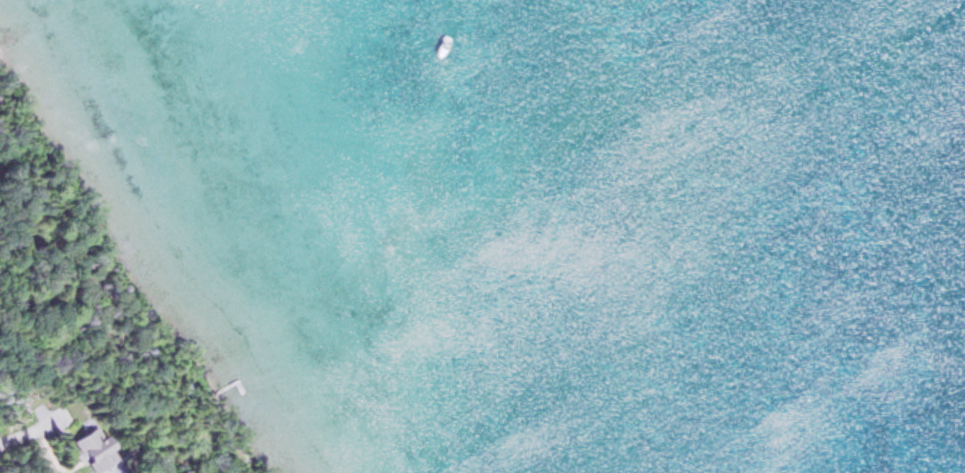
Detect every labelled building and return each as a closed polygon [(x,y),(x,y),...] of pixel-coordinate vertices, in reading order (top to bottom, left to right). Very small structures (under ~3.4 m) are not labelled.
[(93,472),(94,472),(122,459),(104,424),(76,438),(93,472)]
